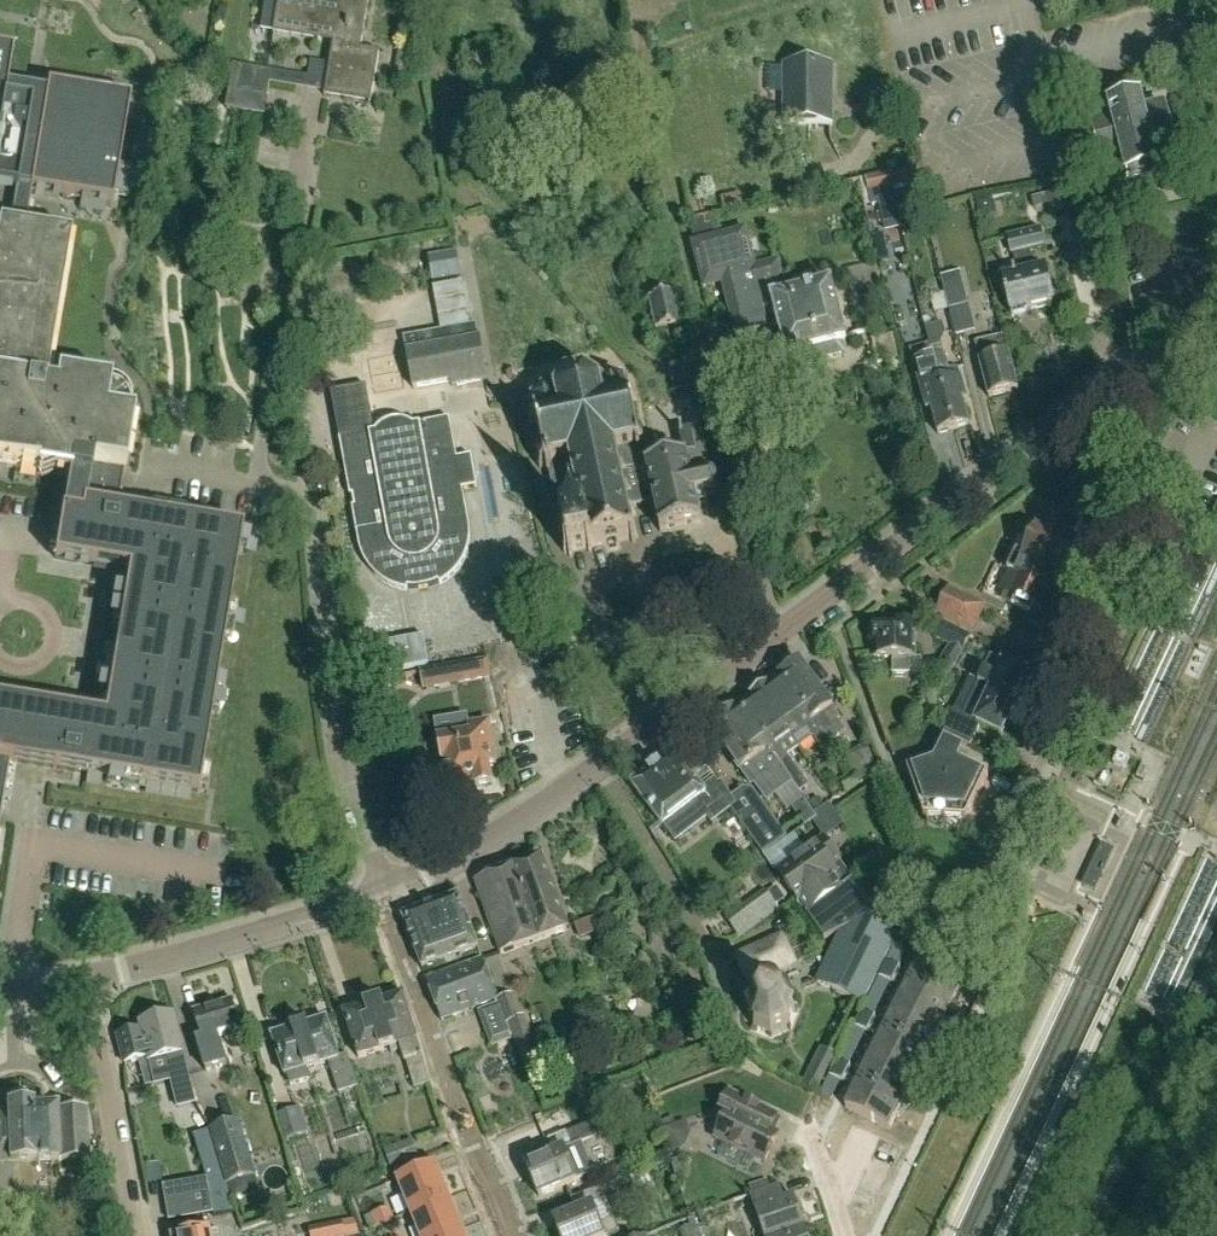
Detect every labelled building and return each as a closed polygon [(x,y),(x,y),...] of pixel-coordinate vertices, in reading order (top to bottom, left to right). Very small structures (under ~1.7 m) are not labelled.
[(279,0),(276,0),(267,0),(265,16),(276,19),(274,33),(318,40),(324,0),(279,0)] [(324,96),(371,104),(379,52),(361,49),(369,0),(344,0),(342,14),(338,13),(324,96)] [(411,49),(400,47),(395,70),(408,72),(411,49)] [(68,477),(55,558),(128,571),(104,719),(38,708),(37,713),(3,708),(4,702),(0,701),(0,759),(198,792),(241,531),(118,511),(134,417),(134,411),(134,407),(133,402),(131,398),(128,394),(125,391),(121,388),(117,386),(111,385),(48,374),(71,235),(25,228),(31,189),(112,202),(129,99),(48,85),(47,93),(7,87),(12,50),(0,48),(0,184),(17,187),(11,225),(0,224),(0,465),(68,477)] [(272,71),(234,64),(228,97),(226,108),(265,115),(272,71)] [(785,66),(785,124),(833,125),(834,66),(785,66)] [(1143,110),(1140,101),(1109,109),(1111,118),(1091,123),(1103,169),(1123,164),(1127,178),(1130,177),(1135,180),(1152,176),(1155,170),(1158,170),(1154,156),(1174,151),(1163,105),(1143,110)] [(891,173),(894,188),(918,182),(915,167),(891,173)] [(902,229),(894,188),(891,173),(860,180),(863,195),(865,207),(879,204),(885,232),(902,229)] [(1052,219),(1060,217),(1075,214),(1069,188),(1046,193),(1052,219)] [(796,357),(799,366),(817,362),(814,352),(847,344),(832,287),(806,293),(804,288),(802,287),(797,289),(796,290),(797,295),(789,298),(780,262),(757,268),(746,229),(718,236),(712,214),(700,217),(689,220),(695,242),(691,243),(704,290),(723,286),(736,335),(779,324),(788,359),(796,357)] [(1027,310),(1054,304),(1045,268),(1034,271),(1029,250),(1044,246),(1041,230),(1009,237),(1013,254),(1014,253),(1016,264),(1011,265),(1014,276),(1004,278),(1012,314),(1015,317),(1026,314),(1027,310)] [(890,261),(884,235),(873,238),(880,264),(890,261)] [(433,281),(461,276),(456,250),(428,256),(433,281)] [(856,292),(881,287),(875,266),(851,271),(856,292)] [(941,277),(949,310),(968,305),(960,272),(941,277)] [(231,279),(219,282),(225,301),(236,298),(231,279)] [(477,324),(470,326),(463,281),(433,287),(441,331),(405,338),(414,388),(453,381),(454,386),(488,379),(480,339),(479,339),(477,324)] [(650,300),(658,331),(668,329),(669,337),(694,332),(684,284),(674,286),(675,294),(650,300)] [(935,356),(955,429),(970,425),(963,400),(968,399),(961,377),(958,367),(949,369),(943,347),(942,348),(941,343),(945,332),(942,322),(926,327),(934,356),(935,356)] [(1019,390),(1005,335),(976,343),(980,361),(990,397),(1019,390)] [(939,434),(955,429),(935,356),(934,356),(914,362),(928,410),(932,409),(939,434)] [(693,361),(669,365),(675,392),(698,387),(693,361)] [(654,503),(647,467),(647,465),(642,466),(639,452),(642,452),(640,445),(647,444),(646,440),(640,442),(631,403),(637,402),(637,398),(630,400),(626,382),(629,380),(627,377),(624,380),(612,376),(611,372),(607,373),(608,377),(600,384),(588,376),(589,370),(585,369),(584,376),(569,379),(565,374),(562,376),(565,381),(558,393),(547,390),(546,386),(542,387),(543,391),(534,399),(530,398),(529,402),(533,403),(536,420),(530,422),(531,426),(537,424),(546,463),(539,464),(540,468),(547,466),(548,473),(551,472),(554,487),(569,483),(569,486),(576,484),(580,502),(573,504),(574,507),(580,506),(584,524),(568,527),(567,523),(562,524),(563,529),(560,530),(561,533),(564,532),(568,548),(564,549),(565,553),(569,552),(570,556),(574,555),(573,552),(589,548),(589,552),(593,551),(592,547),(632,539),(633,542),(636,542),(636,538),(639,537),(639,533),(635,534),(631,517),(638,516),(636,507),(654,503)] [(397,588),(408,591),(409,589),(418,588),(434,584),(439,582),(440,584),(444,583),(451,577),(458,571),(463,563),(467,555),(470,546),(470,536),(470,529),(463,488),(477,485),(471,455),(457,457),(450,419),(415,425),(409,423),(404,421),(399,421),(394,421),(390,422),(385,425),(381,427),(378,431),(377,432),(375,432),(366,386),(331,392),(350,496),(353,496),(355,508),(352,508),(360,549),(361,551),(365,561),(371,570),(379,577),(388,584),(397,588)] [(647,467),(654,503),(661,532),(702,523),(697,498),(716,494),(719,489),(718,483),(712,479),(701,428),(680,433),(683,446),(677,447),(679,460),(647,467)] [(1073,548),(1064,544),(1064,543),(1061,536),(1053,533),(1047,535),(1046,536),(1037,532),(1026,557),(1016,552),(1008,571),(1011,573),(1003,592),(999,601),(1008,604),(1006,607),(1011,610),(1012,607),(1038,618),(1041,611),(1042,611),(1052,588),(1050,587),(1057,573),(1061,575),(1073,548)] [(983,607),(950,590),(938,614),(972,631),(983,607)] [(896,620),(895,624),(873,624),(873,630),(866,636),(873,642),(873,646),(875,646),(875,658),(893,659),(893,674),(921,674),(921,658),(915,658),(915,624),(912,624),(912,620),(896,620)] [(970,637),(939,621),(932,635),(963,650),(970,637)] [(429,665),(424,636),(367,647),(372,675),(429,665)] [(962,696),(954,712),(944,733),(973,747),(982,726),(1003,736),(1023,695),(1029,695),(1036,682),(1032,676),(993,657),(981,683),(971,678),(962,696)] [(488,660),(421,672),(424,689),(491,677),(488,660)] [(800,661),(779,676),(819,733),(822,732),(840,719),(833,709),(833,708),(800,661)] [(831,745),(822,732),(819,733),(779,676),(779,677),(767,686),(759,691),(799,748),(813,738),(823,751),(831,745)] [(799,793),(800,792),(808,786),(787,756),(799,748),(759,691),(751,697),(751,698),(739,706),(792,781),(791,782),(799,793)] [(774,794),(791,782),(792,781),(739,706),(739,705),(708,727),(740,771),(742,770),(752,784),(754,782),(764,796),(771,791),(774,794)] [(443,758),(448,786),(475,781),(476,785),(493,782),(490,764),(497,762),(489,721),(469,724),(471,732),(439,739),(440,743),(437,748),(438,754),(443,758)] [(852,772),(859,779),(878,773),(871,750),(868,744),(852,751),(855,755),(850,757),(842,759),(852,772)] [(990,776),(959,761),(962,755),(948,748),(943,759),(909,771),(925,819),(968,821),(990,776)] [(1118,752),(1113,763),(1124,769),(1129,758),(1118,752)] [(695,778),(676,753),(632,785),(663,827),(664,826),(672,835),(694,817),(687,809),(696,803),(712,824),(737,804),(732,798),(722,781),(719,783),(708,768),(695,778)] [(862,784),(859,779),(852,772),(839,781),(848,794),(862,784)] [(732,798),(737,804),(761,837),(777,826),(751,790),(746,793),(744,789),(732,798)] [(815,819),(827,836),(843,825),(830,806),(816,815),(817,817),(815,819)] [(824,939),(843,931),(867,920),(879,915),(853,879),(842,887),(835,877),(844,871),(840,864),(842,863),(824,839),(777,872),(824,939)] [(1083,885),(1094,891),(1113,850),(1102,845),(1083,885)] [(568,929),(542,858),(475,882),(501,953),(568,929)] [(751,910),(767,917),(774,901),(758,894),(751,910)] [(459,896),(403,916),(422,968),(478,947),(459,896)] [(760,925),(744,904),(725,919),(740,939),(760,925)] [(594,917),(574,924),(578,937),(598,931),(594,917)] [(898,936),(867,920),(843,931),(818,982),(864,1005),(898,936)] [(752,990),(746,1009),(754,1027),(774,1034),(792,1025),(798,1006),(789,988),(785,986),(777,968),(794,960),(782,935),(738,957),(754,989),(752,990)] [(892,955),(902,960),(906,952),(896,946),(892,955)] [(897,969),(902,960),(892,955),(887,964),(897,969)] [(498,999),(483,959),(426,979),(441,1020),(498,999)] [(940,1030),(952,1005),(965,980),(921,959),(896,1008),(940,1030)] [(876,987),(886,992),(890,983),(880,978),(876,987)] [(881,1001),(886,992),(876,987),(871,996),(881,1001)] [(669,1012),(668,990),(642,991),(643,1013),(669,1012)] [(510,1031),(513,1038),(531,1082),(548,1075),(517,993),(498,1001),(497,1002),(498,1005),(507,1032),(510,1031)] [(415,1088),(430,1083),(421,1057),(403,998),(404,997),(404,996),(403,995),(402,995),(401,997),(346,1014),(345,1013),(344,1013),(344,1014),(344,1015),(345,1016),(359,1058),(390,1048),(392,1054),(401,1051),(405,1062),(406,1061),(415,1088)] [(867,1004),(877,1009),(881,1001),(871,996),(867,1004)] [(233,1001),(213,1007),(222,1035),(225,1034),(226,1040),(238,1036),(237,1031),(242,1029),(233,1001)] [(873,1018),(877,1009),(867,1004),(863,1013),(873,1018)] [(507,1032),(498,1005),(479,1012),(491,1046),(513,1038),(510,1031),(507,1032)] [(222,1035),(213,1007),(194,1013),(194,1014),(202,1040),(197,1042),(206,1072),(226,1065),(218,1036),(222,1035)] [(915,1080),(927,1055),(940,1030),(896,1008),(871,1058),(915,1080)] [(142,1030),(150,1063),(167,1058),(173,1081),(168,1083),(175,1110),(177,1109),(191,1106),(197,1103),(190,1077),(191,1077),(174,1015),(140,1024),(142,1030)] [(357,1088),(347,1056),(339,1058),(328,1022),(327,1020),(272,1037),(273,1039),(285,1076),(288,1075),(291,1085),(309,1080),(306,1070),(330,1063),(339,1093),(357,1088)] [(851,1036),(861,1041),(866,1032),(855,1027),(851,1036)] [(152,1071),(150,1063),(142,1030),(118,1037),(125,1065),(139,1061),(142,1074),(145,1086),(155,1083),(152,1071)] [(857,1051),(861,1041),(851,1036),(846,1045),(857,1051)] [(842,1054),(852,1059),(857,1051),(846,1045),(842,1054)] [(848,1068),(852,1059),(842,1054),(838,1063),(848,1068)] [(890,1129),(902,1105),(915,1080),(871,1058),(846,1108),(890,1129)] [(826,1086),(836,1091),(841,1082),(830,1077),(826,1086)] [(832,1100),(836,1091),(826,1086),(822,1095),(832,1100)] [(764,1162),(777,1133),(753,1121),(759,1106),(729,1091),(722,1105),(728,1109),(716,1137),(764,1162)] [(0,1113),(0,1219),(18,1218),(16,1166),(87,1163),(85,1112),(56,1113),(56,1111),(53,1111),(32,1112),(31,1102),(24,1095),(13,1096),(6,1103),(6,1113),(0,1113)] [(308,1134),(300,1108),(279,1115),(287,1139),(308,1134)] [(256,1177),(239,1121),(211,1129),(228,1185),(256,1177)] [(591,1124),(565,1134),(571,1147),(597,1137),(591,1124)] [(206,1177),(163,1185),(169,1221),(216,1213),(236,1212),(228,1185),(211,1129),(194,1134),(206,1177)] [(391,1168),(419,1157),(413,1141),(385,1152),(391,1168)] [(563,1150),(525,1165),(538,1197),(593,1175),(587,1159),(570,1166),(563,1150)] [(411,1213),(448,1197),(435,1166),(398,1181),(411,1213)] [(634,1187),(653,1181),(649,1168),(593,1190),(599,1204),(635,1189),(634,1187)] [(767,1179),(749,1185),(753,1195),(771,1189),(767,1179)] [(804,1229),(793,1197),(784,1200),(779,1186),(771,1189),(753,1195),(750,1195),(764,1235),(783,1235),(804,1229)] [(421,1235),(443,1235),(461,1228),(448,1197),(411,1213),(421,1235)] [(554,1221),(560,1235),(608,1235),(620,1231),(614,1217),(599,1223),(592,1205),(554,1221)] [(743,1235),(756,1234),(754,1207),(741,1208),(743,1235)] [(378,1226),(394,1220),(389,1208),(373,1215),(364,1218),(369,1230),(378,1226)] [(310,1233),(311,1235),(346,1235),(343,1222),(314,1228),(310,1233)] [(681,1230),(683,1235),(696,1235),(693,1226),(681,1230)]
